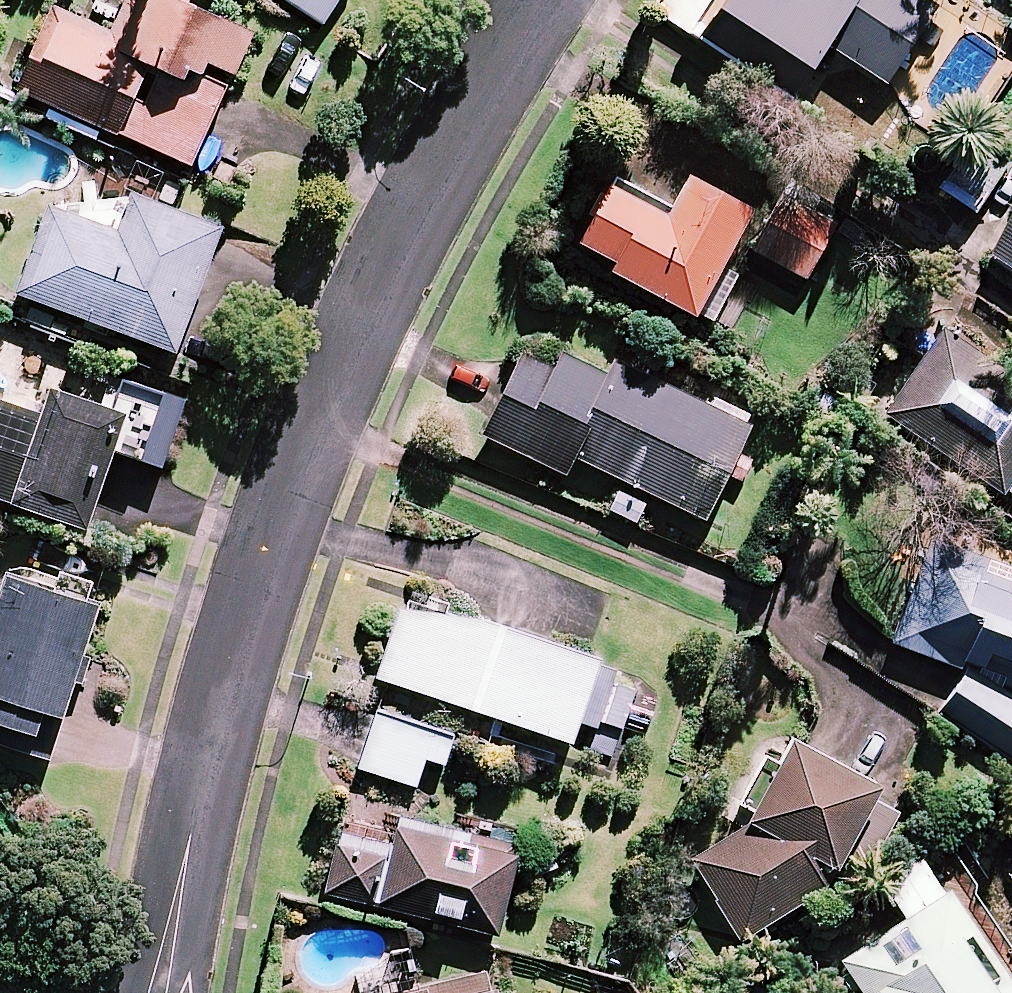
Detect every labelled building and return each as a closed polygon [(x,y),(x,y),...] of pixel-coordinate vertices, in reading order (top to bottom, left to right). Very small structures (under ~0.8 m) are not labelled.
[(113,33),(55,7),(18,91),(193,168),(252,33),(187,5),(189,0),(127,0),(113,33)] [(323,26),(340,0),(283,0),(323,26)] [(689,32),(794,99),(828,46),(888,84),(938,6),(928,0),(710,0),(689,32)] [(686,175),(671,206),(614,177),(604,196),(598,193),(587,214),(593,217),(579,244),(615,263),(610,272),(696,316),(751,209),(686,175)] [(177,351),(222,227),(130,194),(117,230),(48,205),(15,293),(177,351)] [(836,223),(780,194),(751,250),(807,279),(836,223)] [(988,255),(1011,271),(1011,219),(988,255)] [(946,327),(887,416),(1003,494),(1006,490),(1011,494),(1011,371),(946,327)] [(575,458),(621,481),(607,511),(637,526),(652,495),(706,521),(751,428),(611,361),(606,371),(531,335),(483,436),(567,476),(575,458)] [(127,380),(113,376),(102,407),(51,390),(42,416),(0,402),(0,499),(89,528),(114,452),(163,468),(185,400),(127,380)] [(937,539),(896,643),(963,670),(942,724),(1011,752),(1011,568),(937,539)] [(50,760),(99,606),(9,577),(0,607),(0,744),(50,760)] [(602,656),(499,622),(397,612),(375,678),(512,724),(563,741),(572,744),(614,758),(638,687),(596,673),(602,656)] [(454,736),(378,711),(359,768),(416,787),(425,759),(444,765),(454,736)] [(880,791),(793,742),(749,820),(689,859),(742,940),(827,885),(880,791)] [(458,840),(399,825),(363,816),(357,841),(341,837),(327,893),(498,936),(518,855),(458,840)] [(860,988),(864,992),(1011,992),(1011,987),(922,858),(883,885),(907,919),(843,964),(836,969),(853,992),(860,988)] [(492,973),(406,992),(497,992),(492,973)]
